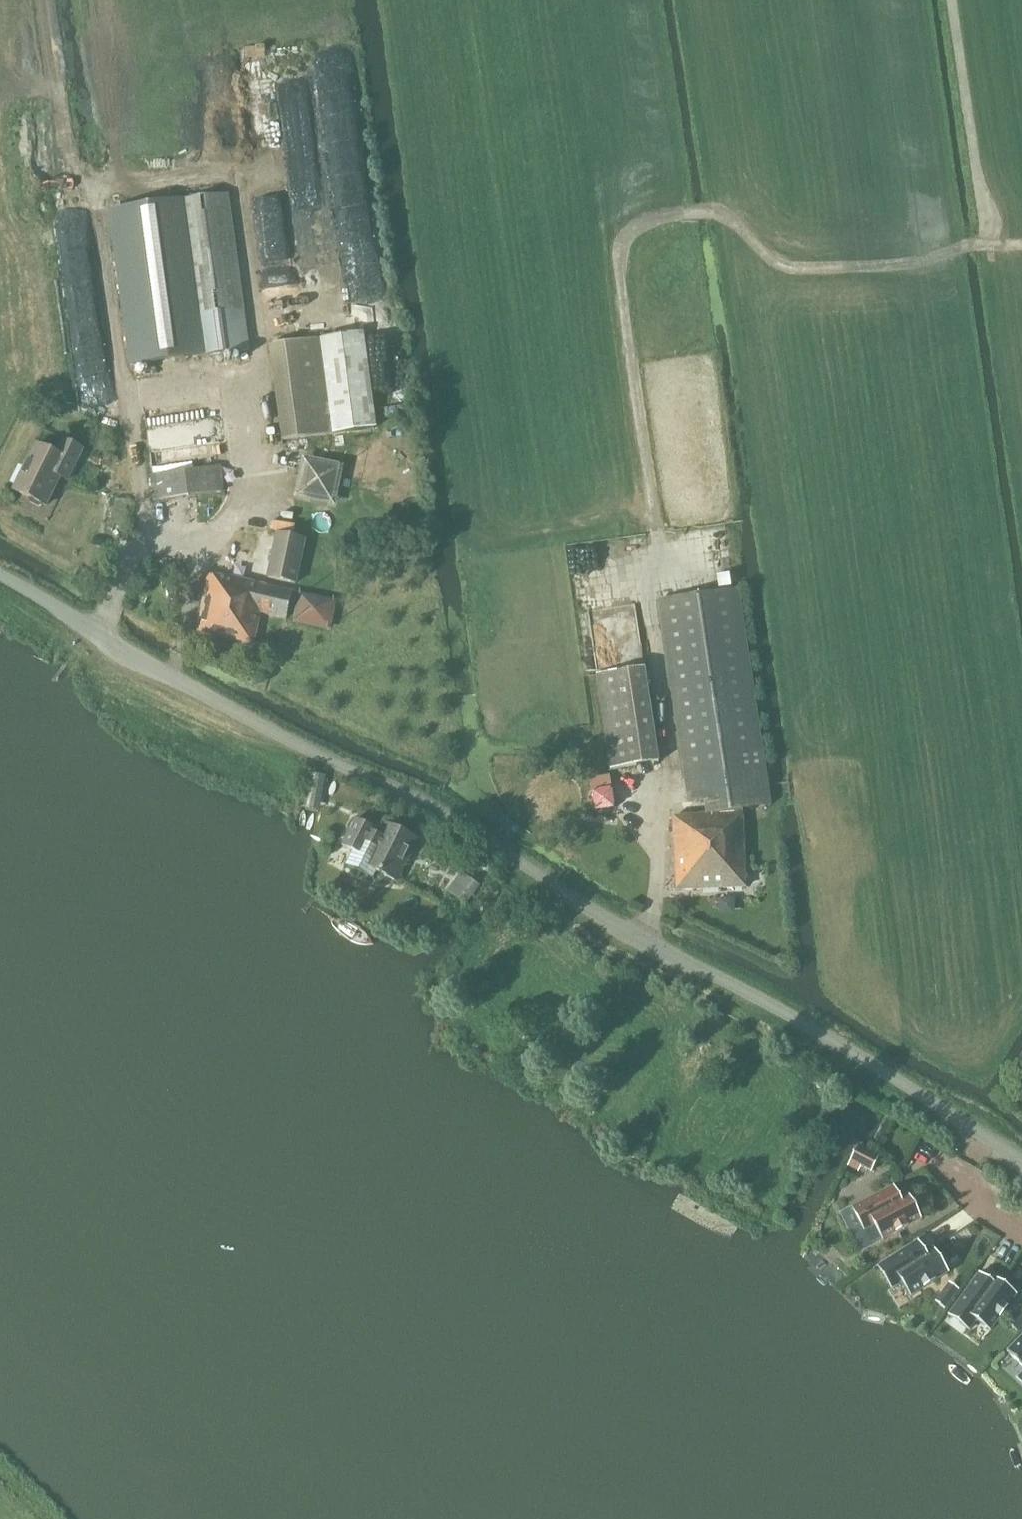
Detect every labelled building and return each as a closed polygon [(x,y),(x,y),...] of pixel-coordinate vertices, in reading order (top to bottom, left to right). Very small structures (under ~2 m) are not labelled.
[(230,195),(114,210),(136,367),(251,351),(230,195)] [(371,332),(323,339),(336,435),(384,428),(371,332)] [(284,442),(336,435),(323,339),(271,346),(284,442)] [(69,481),(84,451),(65,441),(58,456),(38,446),(16,491),(48,507),(62,478),(69,481)] [(304,457),(295,498),(336,507),(345,466),(304,457)] [(221,467),(152,477),(156,503),(225,492),(221,467)] [(296,583),(306,540),(279,533),(269,577),(296,583)] [(227,578),(211,575),(199,632),(255,645),(263,614),(288,620),(294,592),(228,576),(227,578)] [(740,590),(660,602),(690,803),(706,802),(709,815),(712,814),(713,828),(686,829),(689,885),(702,885),(702,890),(747,888),(745,826),(742,826),(741,810),(772,806),(740,590)] [(613,770),(660,763),(646,668),(599,675),(613,770)] [(327,778),(308,775),(301,809),(319,813),(327,778)] [(612,777),(592,780),(596,810),(599,810),(599,812),(615,809),(614,807),(616,807),(612,777)] [(384,834),(357,820),(344,846),(355,851),(347,866),(375,879),(378,872),(398,882),(419,840),(388,825),(384,834)] [(463,873),(450,892),(468,906),(482,887),(463,873)] [(896,1186),(854,1205),(864,1229),(875,1224),(882,1239),(922,1221),(910,1195),(902,1199),(896,1186)] [(880,1267),(893,1289),(904,1282),(913,1297),(950,1273),(935,1249),(927,1253),(920,1242),(880,1267)] [(981,1274),(951,1315),(971,1330),(978,1321),(992,1331),(1018,1296),(1015,1293),(995,1278),(992,1282),(981,1274)] [(1010,1324),(1019,1332),(1021,1329),(1021,1312),(1010,1324)] [(1009,1353),(1021,1365),(1021,1339),(1009,1353)]
